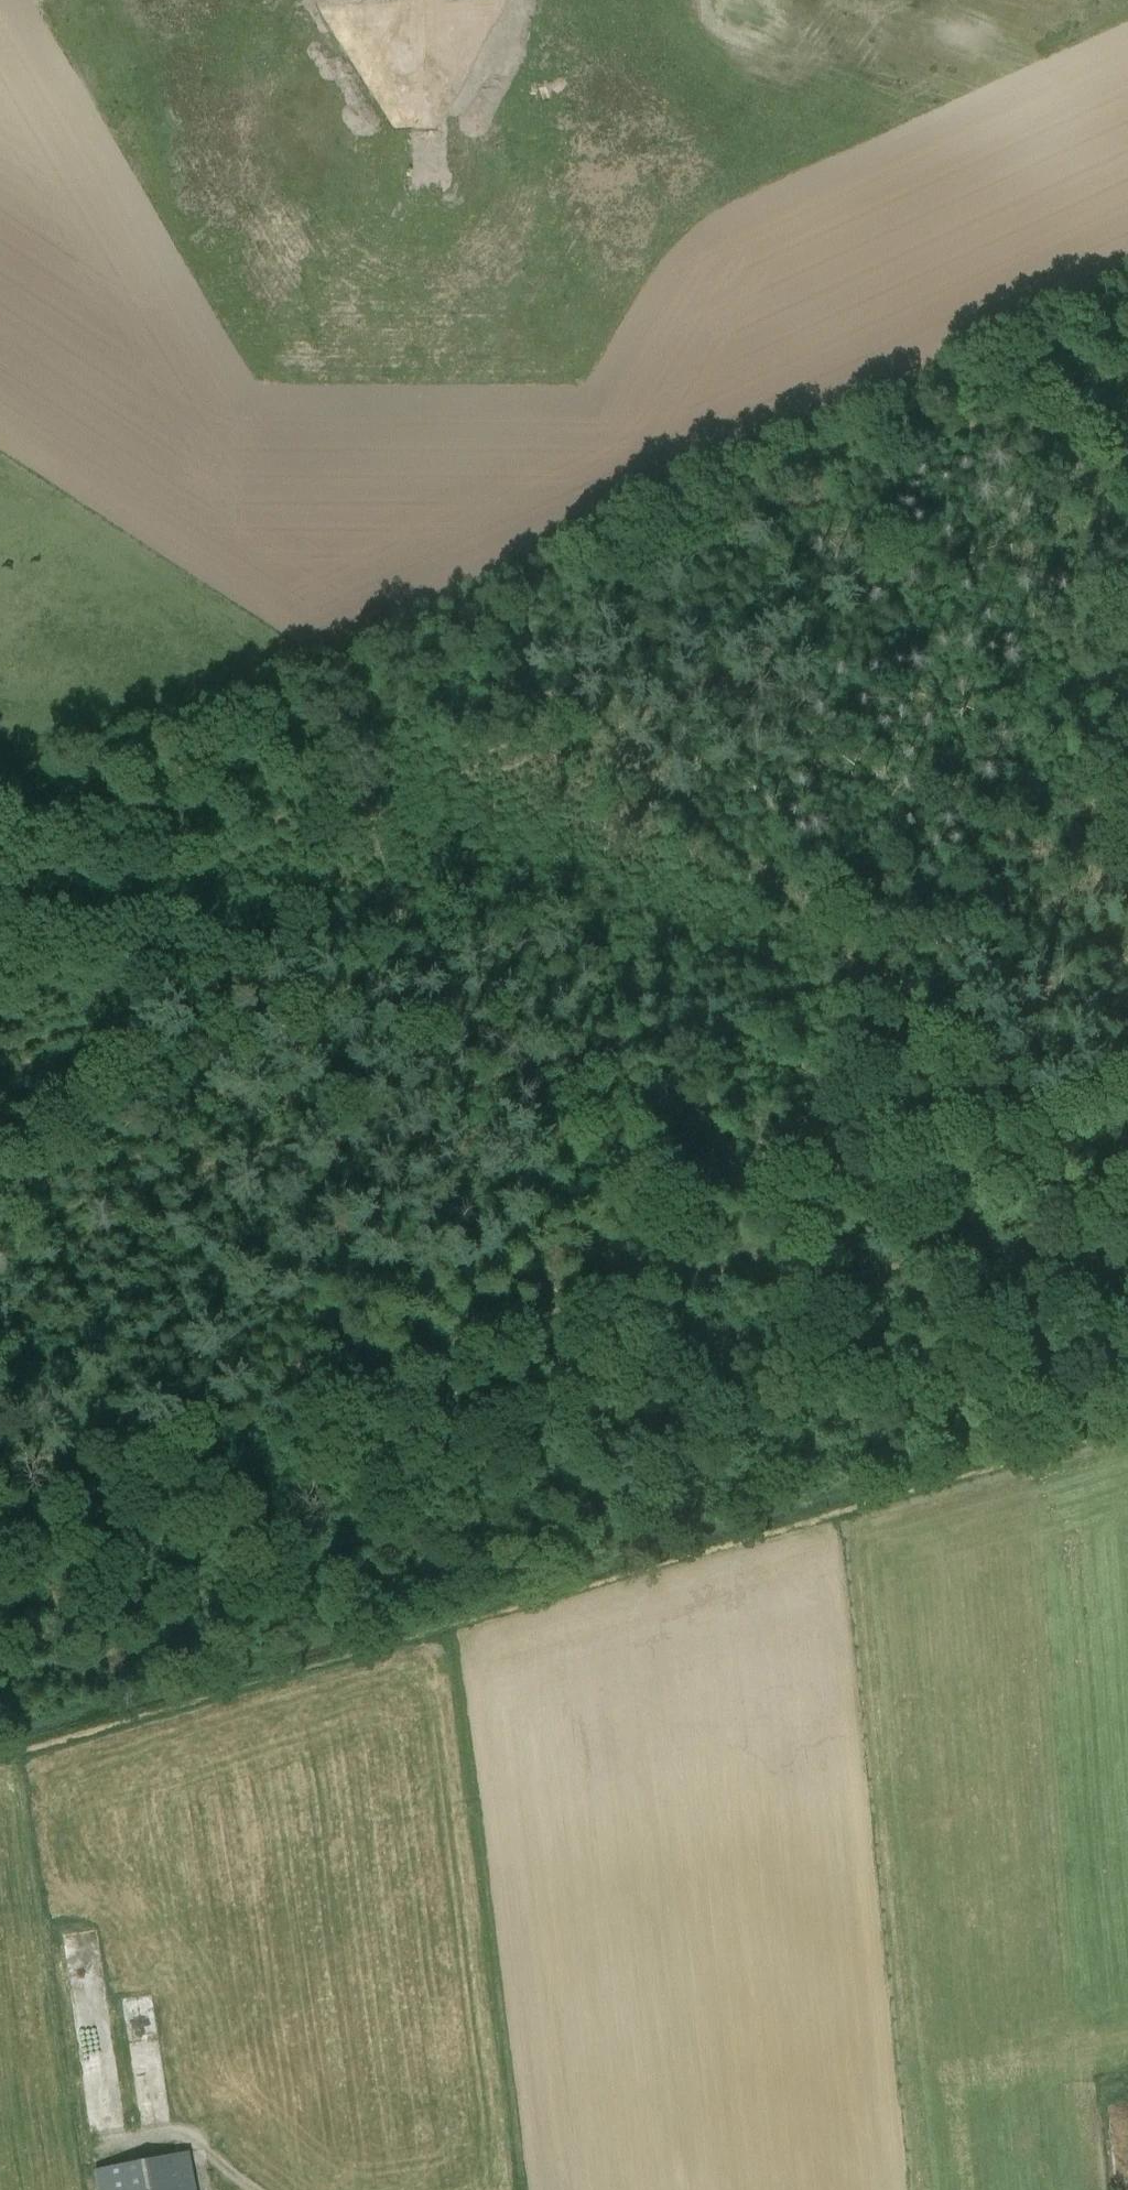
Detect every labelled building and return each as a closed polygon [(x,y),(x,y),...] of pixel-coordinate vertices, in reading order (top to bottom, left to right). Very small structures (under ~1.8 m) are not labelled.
[(188,2152),(94,2170),(98,2189),(196,2189),(188,2152)]
